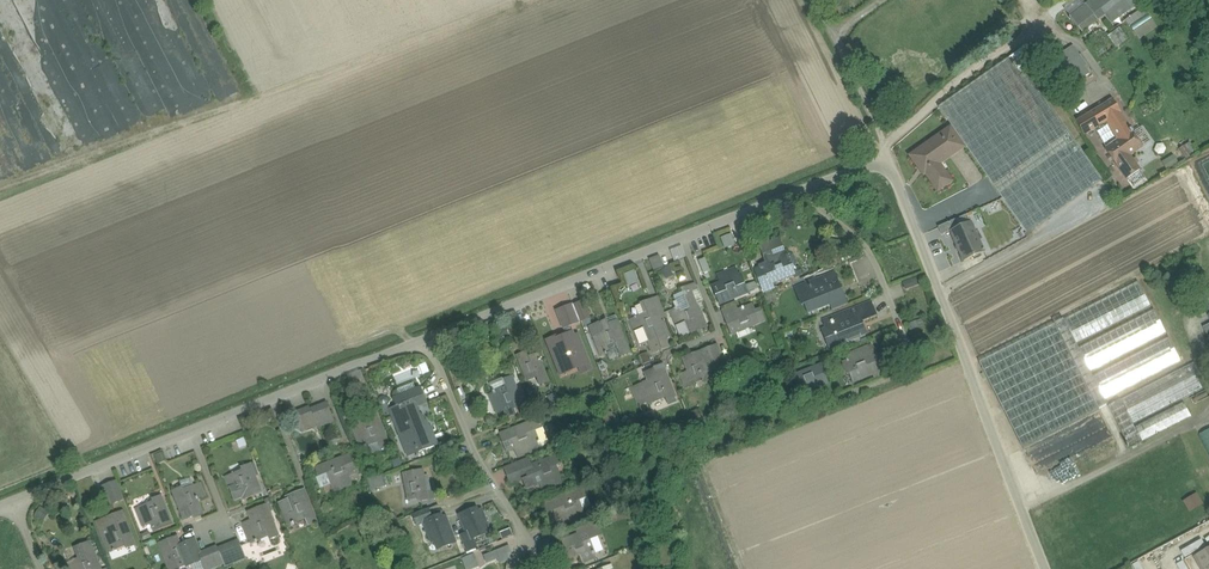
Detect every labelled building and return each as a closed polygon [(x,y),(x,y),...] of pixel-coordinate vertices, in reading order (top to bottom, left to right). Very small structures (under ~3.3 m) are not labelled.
[(1075,21),(1083,31),(1106,12),(1111,19),(1129,5),(1126,0),(1103,0),(1075,21)] [(1145,6),(1126,17),(1137,38),(1157,27),(1145,6)] [(1117,47),(1127,38),(1118,27),(1108,36),(1117,47)] [(1036,65),(1025,50),(1023,48),(1010,57),(1014,64),(1013,65),(1016,69),(1017,69),(1021,75),(1027,71),(1036,65)] [(1071,48),(1059,56),(1070,71),(1082,63),(1071,48)] [(1070,71),(1059,56),(1047,64),(1056,76),(1051,79),(1061,92),(1065,89),(1070,96),(1081,88),(1070,71)] [(1014,64),(1010,57),(938,107),(1027,233),(1103,181),(1027,71),(1021,75),(1017,69),(1016,69),(1013,65),(1014,64)] [(77,137),(84,145),(129,128),(140,119),(132,109),(129,101),(121,104),(115,109),(112,105),(107,110),(112,123),(105,114),(99,116),(97,112),(89,102),(81,82),(71,86),(74,94),(67,100),(64,96),(62,97),(77,137)] [(1113,99),(1078,120),(1087,134),(1107,122),(1118,140),(1105,149),(1127,180),(1140,170),(1131,156),(1143,147),(1133,133),(1130,129),(1113,99)] [(963,146),(950,128),(939,136),(952,154),(963,146)] [(939,136),(919,150),(919,151),(911,157),(918,166),(920,165),(938,191),(951,181),(939,164),(952,154),(939,136)] [(983,250),(967,214),(955,220),(958,227),(951,231),(965,261),(984,252),(985,251),(984,250),(983,250)] [(746,220),(736,224),(741,238),(751,234),(746,220)] [(955,220),(938,227),(942,235),(951,231),(958,227),(955,220)] [(733,233),(722,235),(725,248),(736,245),(733,233)] [(785,256),(779,240),(761,247),(765,258),(766,257),(769,265),(765,266),(762,266),(760,267),(761,268),(764,276),(770,274),(773,282),(794,274),(795,276),(801,274),(800,271),(799,271),(797,270),(796,267),(797,264),(794,255),(790,254),(785,256)] [(681,245),(670,250),(675,262),(686,258),(681,245)] [(659,255),(650,259),(654,270),(664,266),(659,255)] [(705,258),(699,260),(704,273),(710,271),(705,258)] [(770,274),(764,276),(761,268),(755,271),(764,294),(776,289),(773,282),(770,274)] [(635,269),(627,272),(632,284),(640,281),(635,269)] [(735,269),(718,276),(721,284),(713,287),(717,295),(722,293),(725,301),(747,293),(744,284),(738,286),(735,279),(738,278),(735,269)] [(834,274),(810,283),(813,291),(808,294),(811,301),(806,303),(809,312),(830,303),(844,298),(834,274)] [(1138,281),(1064,319),(1076,344),(1150,306),(1138,281)] [(697,284),(690,287),(698,306),(704,303),(697,284)] [(690,287),(682,290),(689,309),(681,312),(680,309),(677,310),(676,309),(675,309),(675,311),(672,312),(681,337),(706,327),(698,306),(690,287)] [(666,317),(658,298),(652,300),(659,319),(666,317)] [(844,298),(830,303),(833,310),(847,305),(844,298)] [(647,314),(636,318),(636,317),(634,317),(635,319),(631,320),(641,345),(649,342),(653,353),(662,349),(658,341),(667,338),(659,319),(652,300),(643,304),(647,314)] [(583,302),(574,306),(581,322),(590,319),(583,302)] [(872,303),(856,309),(862,322),(877,316),(872,303)] [(572,305),(556,311),(563,329),(581,322),(574,306),(572,306),(572,305)] [(736,305),(723,310),(725,317),(739,311),(736,305)] [(739,311),(725,317),(732,333),(759,323),(756,314),(752,306),(739,311)] [(856,309),(823,322),(826,330),(838,326),(841,333),(827,339),(830,347),(831,347),(836,345),(866,333),(862,322),(856,309)] [(1154,309),(1078,348),(1090,372),(1166,333),(1154,309)] [(761,312),(756,314),(759,323),(764,321),(761,312)] [(1064,319),(979,362),(1023,448),(1107,405),(1105,400),(1092,376),(1090,372),(1078,348),(1076,344),(1064,319)] [(607,321),(590,328),(601,355),(610,351),(607,346),(615,343),(620,356),(629,353),(617,323),(609,326),(607,321)] [(569,335),(548,343),(558,369),(567,366),(568,369),(580,365),(582,370),(585,371),(589,369),(590,366),(584,351),(582,352),(578,344),(580,344),(577,336),(571,338),(569,335)] [(725,335),(718,338),(723,351),(730,348),(725,335)] [(1168,337),(1092,376),(1105,400),(1180,361),(1168,337)] [(717,346),(684,359),(689,372),(681,375),(686,386),(694,383),(693,380),(701,377),(703,383),(711,379),(706,367),(717,362),(715,356),(720,355),(717,346)] [(847,356),(842,358),(846,366),(850,364),(853,363),(856,371),(850,373),(854,381),(876,373),(872,365),(878,363),(876,359),(871,346),(847,356)] [(537,355),(529,358),(527,353),(518,356),(527,378),(535,375),(539,385),(548,382),(537,355)] [(888,355),(876,359),(878,363),(872,365),(876,373),(892,366),(888,355)] [(1195,362),(1120,400),(1133,424),(1207,386),(1195,362)] [(822,366),(800,375),(806,391),(823,385),(820,376),(825,374),(822,366)] [(649,382),(633,388),(639,404),(648,401),(649,404),(657,401),(656,398),(664,395),(666,400),(674,397),(664,370),(655,373),(654,370),(646,373),(649,382)] [(362,372),(352,376),(355,384),(365,380),(362,372)] [(511,378),(490,386),(494,394),(490,395),(497,412),(505,409),(508,417),(516,413),(514,408),(522,405),(511,378)] [(420,388),(395,398),(398,407),(401,414),(416,408),(426,404),(420,388)] [(1190,398),(1194,405),(1208,397),(1208,393),(1207,390),(1190,398)] [(1133,424),(1120,400),(1108,406),(1128,444),(1126,445),(1127,447),(1129,446),(1130,448),(1191,417),(1184,402),(1134,427),(1133,424)] [(327,405),(311,411),(310,409),(294,415),(301,431),(317,425),(318,428),(333,421),(327,405)] [(416,408),(401,414),(398,407),(390,410),(407,452),(415,449),(417,453),(437,445),(431,430),(430,431),(427,424),(424,425),(416,408)] [(367,416),(359,419),(362,427),(354,430),(362,449),(370,446),(369,443),(377,440),(381,451),(389,447),(376,415),(368,418),(367,416)] [(538,420),(503,434),(506,442),(504,443),(507,451),(515,448),(518,456),(540,448),(537,439),(534,440),(531,433),(542,428),(538,420)] [(1199,434),(1208,454),(1208,429),(1199,434)] [(162,451),(154,454),(158,464),(166,461),(162,451)] [(531,467),(528,468),(530,472),(531,476),(523,479),(527,488),(540,482),(543,490),(562,483),(559,474),(556,475),(553,468),(559,465),(555,457),(531,467)] [(344,459),(317,470),(320,479),(331,474),(334,482),(331,483),(335,491),(351,485),(348,477),(356,474),(353,465),(347,467),(344,459)] [(528,460),(505,469),(511,484),(521,480),(519,476),(530,472),(528,468),(531,467),(528,460)] [(250,466),(242,470),(244,475),(236,478),(235,476),(227,479),(235,501),(243,497),(244,500),(253,497),(251,492),(259,488),(250,466)] [(413,472),(404,474),(409,497),(418,495),(419,501),(428,499),(422,473),(414,475),(413,472)] [(383,474),(368,479),(372,491),(387,485),(383,474)] [(196,478),(182,484),(185,489),(198,483),(196,478)] [(118,483),(104,489),(110,505),(124,500),(118,483)] [(192,492),(185,495),(183,489),(174,493),(183,515),(191,511),(194,519),(203,516),(196,500),(204,497),(200,486),(191,489),(192,492)] [(583,490),(551,503),(554,511),(548,513),(552,521),(563,517),(566,525),(585,518),(582,510),(590,507),(583,490)] [(317,524),(305,494),(302,495),(300,497),(297,498),(296,495),(288,499),(289,502),(281,505),(289,526),(298,523),(297,520),(304,517),(308,528),(317,524)] [(155,507),(147,510),(146,507),(138,510),(144,527),(152,524),(155,532),(164,528),(161,523),(170,520),(161,498),(153,501),(155,507)] [(428,509),(413,514),(418,525),(424,522),(432,519),(428,509)] [(267,510),(259,513),(258,510),(250,514),(253,522),(245,525),(252,544),(261,541),(260,538),(267,535),(270,540),(278,537),(267,510)] [(473,510),(460,515),(467,534),(470,540),(473,539),(483,535),(481,529),(487,527),(481,511),(475,514),(473,510)] [(124,519),(116,522),(114,517),(106,520),(113,539),(105,542),(109,553),(112,552),(113,553),(115,552),(115,551),(118,550),(117,547),(124,544),(127,549),(135,546),(124,519)] [(432,519),(424,522),(432,542),(439,539),(442,548),(455,543),(445,518),(439,520),(437,517),(432,519)] [(113,539),(106,520),(98,523),(105,542),(113,539)] [(596,521),(576,529),(579,535),(593,530),(599,528),(596,521)] [(1152,552),(1162,568),(1189,568),(1184,560),(1208,546),(1208,522),(1152,552)] [(579,535),(566,541),(569,549),(563,551),(567,559),(580,554),(583,562),(594,558),(593,554),(601,551),(593,530),(579,535)] [(470,540),(467,534),(460,536),(467,552),(477,548),(473,539),(470,540)] [(180,547),(177,538),(160,545),(170,568),(179,568),(187,566),(188,567),(202,561),(200,555),(195,541),(180,547)] [(512,540),(491,548),(492,552),(501,548),(504,555),(512,551),(510,545),(513,543),(512,540)] [(239,543),(219,550),(224,565),(225,567),(245,559),(239,543)] [(90,544),(82,547),(87,560),(79,564),(78,561),(70,564),(72,568),(100,568),(90,544)] [(219,550),(218,548),(209,552),(215,568),(224,565),(219,550)] [(1194,558),(1200,568),(1208,568),(1208,550),(1194,558)] [(478,551),(461,558),(464,565),(481,559),(478,551)] [(209,552),(200,555),(202,561),(205,568),(214,568),(215,568),(209,552)] [(1130,564),(1132,568),(1162,568),(1152,552),(1130,564)] [(464,565),(466,568),(471,568),(483,564),(481,559),(464,565)]
